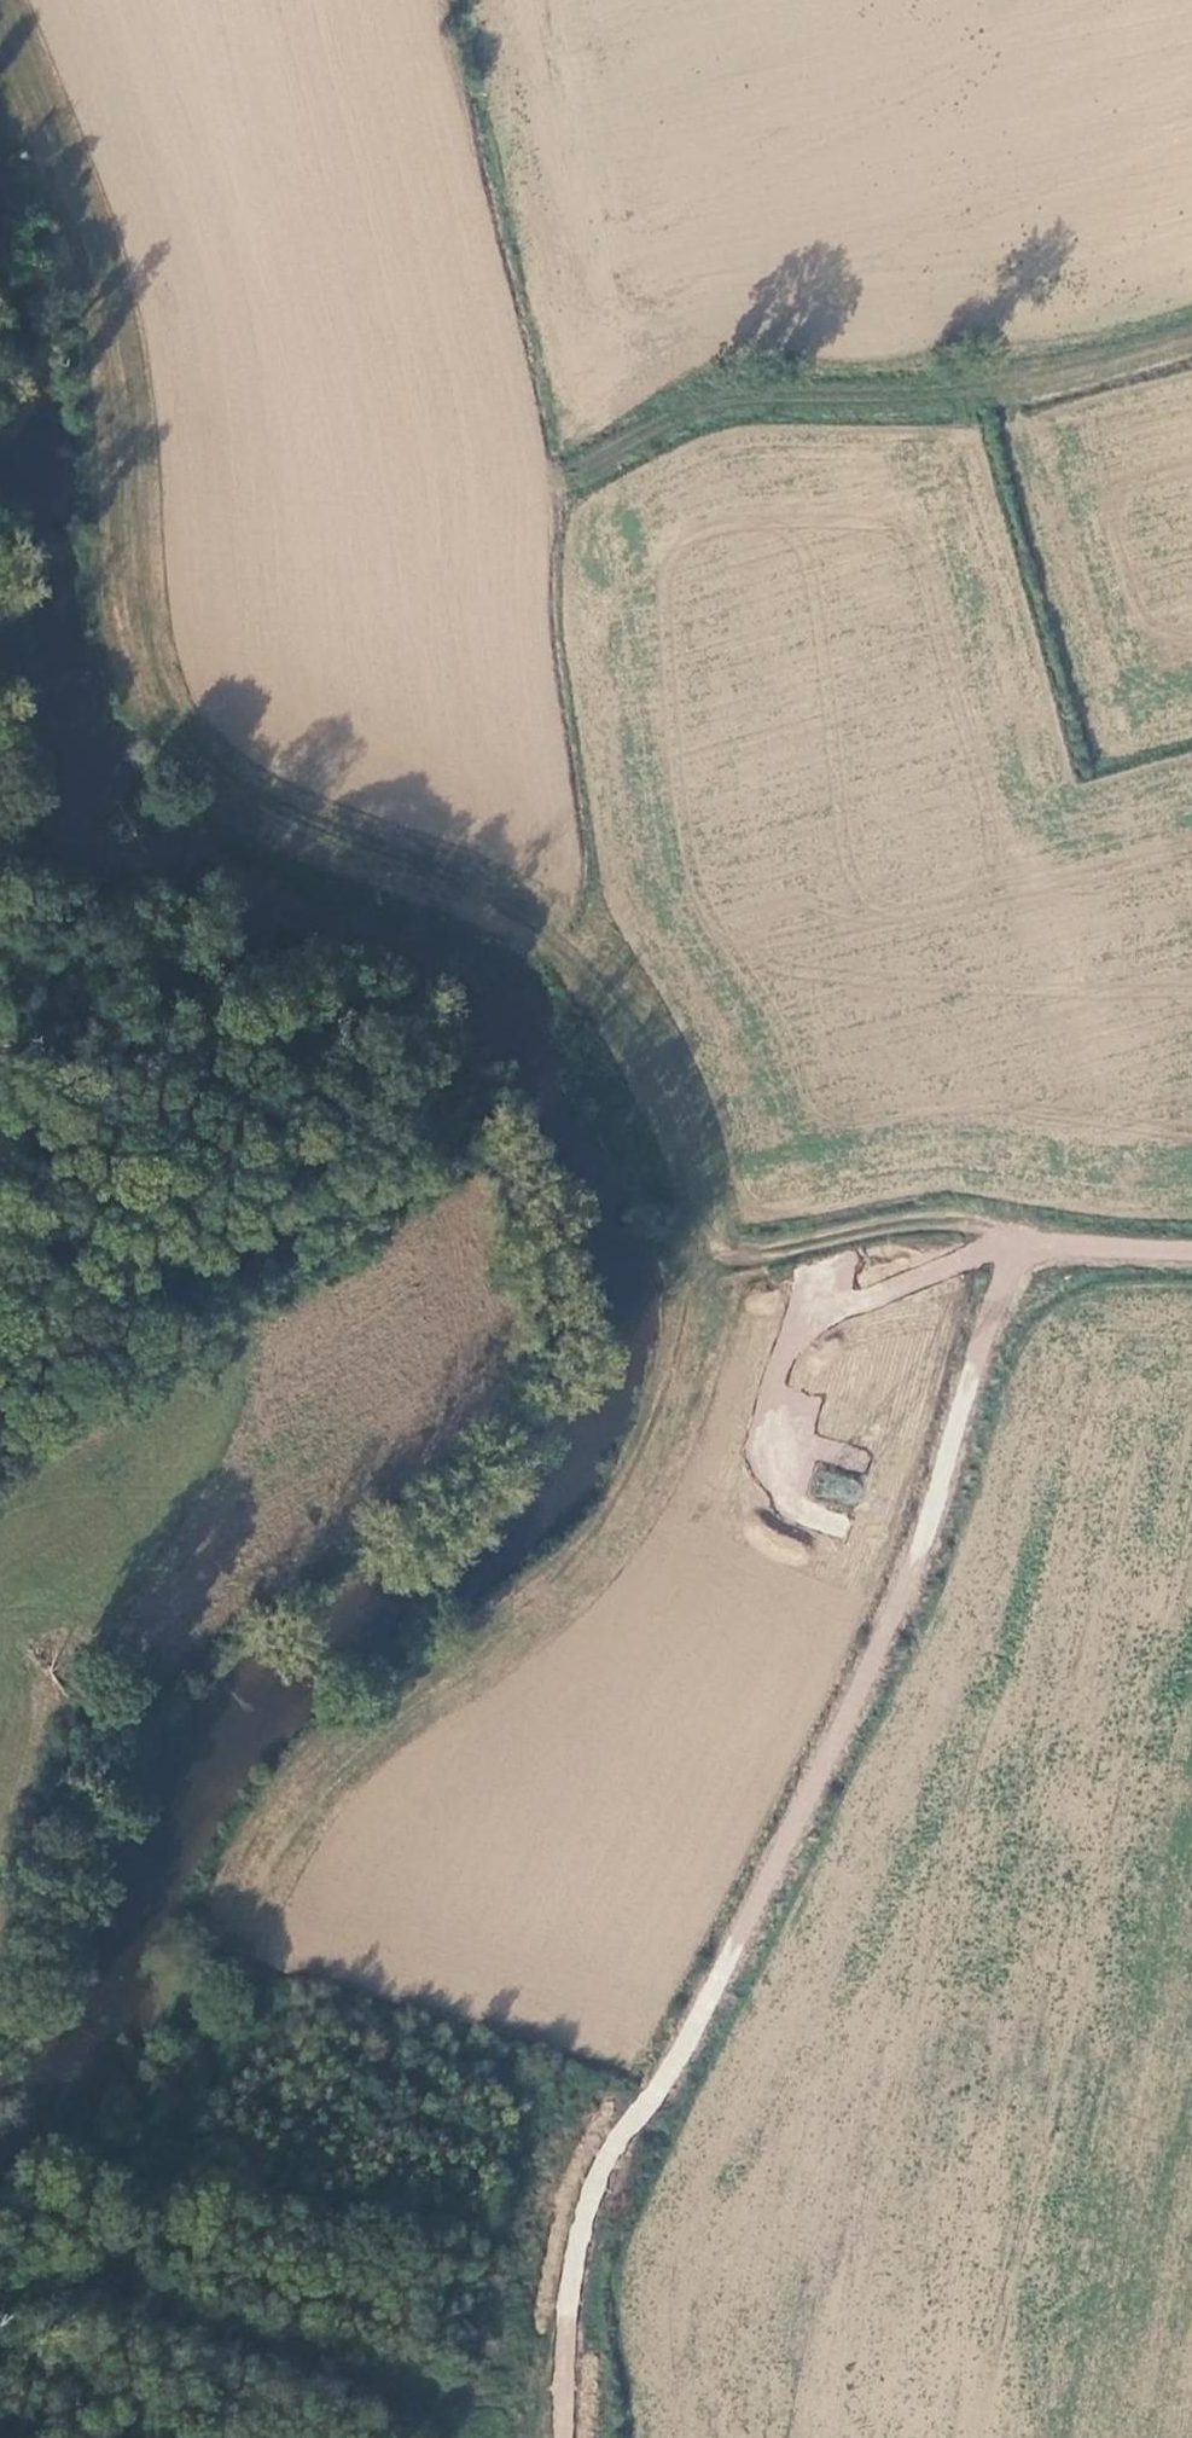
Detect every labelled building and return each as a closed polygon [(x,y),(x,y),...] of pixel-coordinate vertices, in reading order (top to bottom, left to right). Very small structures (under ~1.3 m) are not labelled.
[(823,1475),(821,1495),(850,1498),(851,1477),(823,1475)]
